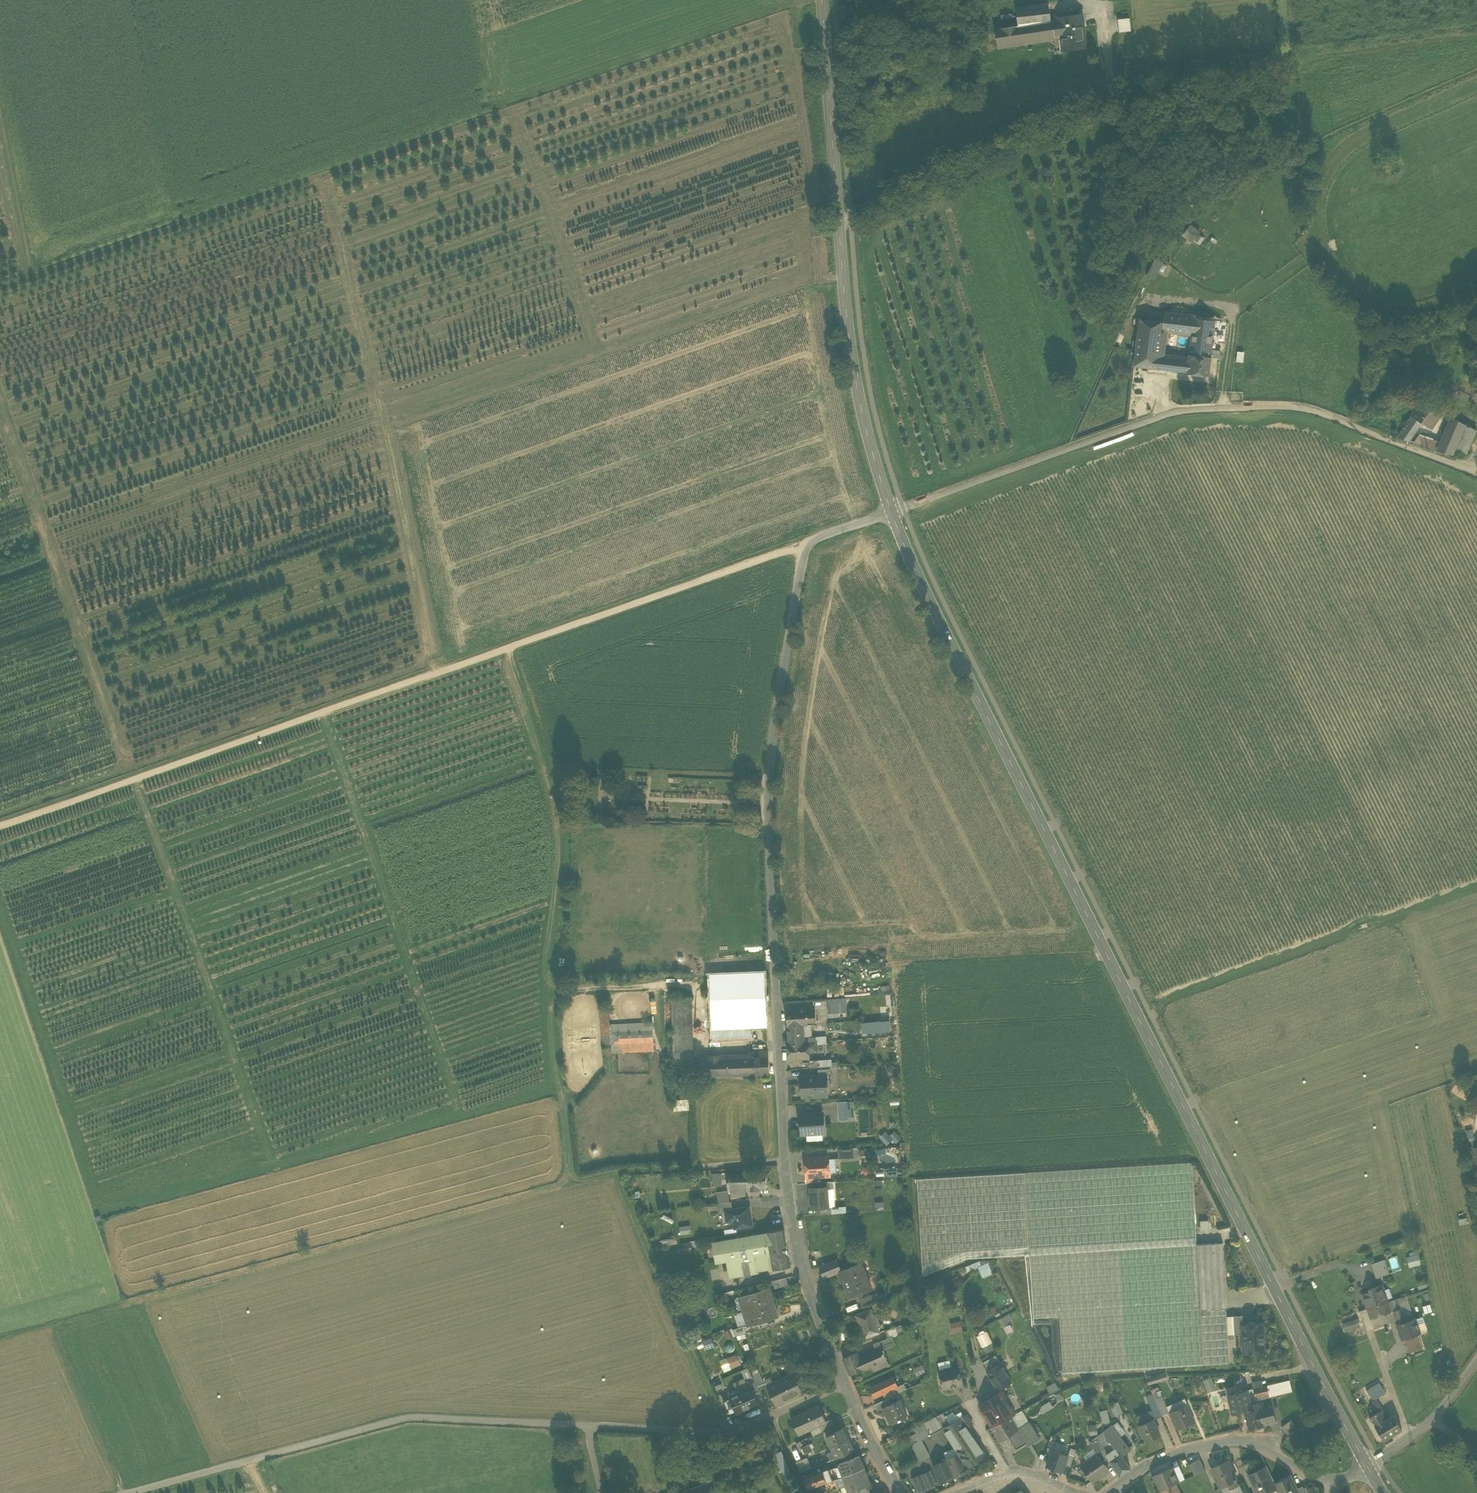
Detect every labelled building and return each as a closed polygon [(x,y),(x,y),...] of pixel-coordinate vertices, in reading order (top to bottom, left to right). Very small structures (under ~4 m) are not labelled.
[(1049,4),(1040,5),(1042,22),(1051,21),(1049,4)] [(1053,21),(1051,21),(1042,22),(1040,5),(1016,8),(1018,25),(995,29),(998,48),(1057,40),(1056,37),(1053,21)] [(1062,36),(1064,51),(1086,48),(1081,14),(1059,17),(1060,20),(1053,21),(1056,37),(1062,36)] [(1117,19),(1119,32),(1131,31),(1130,25),(1129,18),(1117,19)] [(1165,312),(1164,321),(1162,331),(1191,335),(1193,318),(1194,316),(1165,312)] [(1134,366),(1158,369),(1159,357),(1162,331),(1164,321),(1157,320),(1140,318),(1134,366)] [(1191,335),(1189,355),(1211,357),(1212,350),(1215,321),(1193,318),(1191,335)] [(1211,357),(1220,358),(1220,351),(1212,350),(1211,357)] [(1209,376),(1211,357),(1189,355),(1189,361),(1187,372),(1187,373),(1209,376)] [(1158,369),(1166,369),(1167,358),(1159,357),(1158,369)] [(1189,361),(1167,358),(1166,369),(1187,372),(1189,361)] [(1420,422),(1430,429),(1442,411),(1423,399),(1411,417),(1420,422)] [(1438,450),(1452,455),(1456,447),(1465,425),(1451,416),(1441,442),(1438,450)] [(1397,437),(1408,441),(1420,422),(1411,417),(1397,437)] [(1465,425),(1456,447),(1467,451),(1475,431),(1465,425)] [(1416,443),(1438,450),(1441,442),(1433,440),(1433,438),(1419,434),(1416,443)] [(747,1038),(746,1025),(748,1025),(767,1024),(765,974),(710,977),(711,999),(712,1027),(713,1039),(747,1038)] [(672,998),(674,1077),(689,1077),(694,1077),(692,997),(672,998)] [(828,999),(829,1013),(847,1012),(846,998),(828,999)] [(611,1043),(612,1052),(654,1050),(653,1023),(610,1025),(608,1007),(600,1008),(602,1044),(611,1043)] [(815,1008),(798,1009),(799,1018),(806,1017),(809,1017),(809,1021),(816,1021),(815,1008)] [(807,1024),(806,1017),(799,1018),(798,1009),(786,1010),(787,1025),(788,1025),(804,1024),(807,1024)] [(862,1023),(863,1034),(890,1031),(890,1021),(862,1023)] [(805,1038),(804,1024),(788,1025),(790,1043),(808,1042),(808,1041),(808,1038),(805,1038)] [(816,1041),(808,1042),(790,1043),(788,1043),(789,1059),(796,1058),(809,1057),(809,1052),(817,1051),(817,1044),(816,1044),(816,1041)] [(737,1058),(738,1075),(769,1074),(768,1050),(767,1050),(748,1051),(748,1057),(737,1058)] [(701,1059),(702,1077),(738,1075),(737,1058),(701,1059)] [(809,1060),(810,1068),(828,1066),(827,1059),(809,1060)] [(828,1096),(827,1075),(818,1075),(801,1076),(802,1097),(828,1096)] [(853,1101),(837,1102),(838,1114),(848,1113),(848,1117),(854,1116),(853,1101)] [(801,1114),(802,1134),(810,1134),(822,1133),(824,1133),(823,1113),(801,1114)] [(743,1151),(750,1151),(765,1150),(763,1124),(749,1124),(742,1125),(743,1151)] [(1473,1128),(1466,1130),(1468,1142),(1475,1140),(1473,1128)] [(894,1139),(897,1143),(902,1138),(895,1130),(890,1135),(887,1131),(880,1137),(887,1145),(894,1139)] [(811,1141),(823,1140),(822,1133),(810,1134),(811,1141)] [(838,1149),(839,1159),(855,1158),(854,1148),(838,1149)] [(806,1160),(807,1176),(817,1175),(830,1174),(829,1158),(806,1160)] [(1192,1162),(1025,1172),(1030,1254),(1197,1244),(1192,1162)] [(749,1173),(749,1176),(749,1184),(749,1190),(760,1190),(760,1186),(767,1185),(766,1180),(768,1178),(768,1174),(766,1173),(766,1172),(749,1173)] [(967,1258),(1030,1254),(1025,1172),(917,1179),(922,1275),(967,1258)] [(713,1173),(713,1185),(722,1185),(722,1173),(713,1173)] [(728,1185),(749,1184),(749,1176),(727,1177),(728,1185)] [(827,1187),(810,1188),(812,1208),(829,1207),(827,1187)] [(717,1192),(719,1203),(729,1202),(728,1191),(728,1190),(717,1192)] [(749,1206),(733,1209),(725,1210),(726,1216),(729,1216),(730,1220),(734,1219),(735,1227),(753,1225),(749,1206)] [(830,1225),(840,1225),(848,1224),(847,1212),(832,1213),(829,1213),(830,1225)] [(1210,1220),(1200,1220),(1200,1229),(1209,1229),(1210,1220)] [(680,1225),(680,1233),(692,1233),(692,1225),(680,1225)] [(840,1225),(830,1225),(814,1226),(815,1242),(841,1241),(840,1225)] [(741,1257),(744,1274),(774,1268),(791,1266),(784,1229),(767,1232),(771,1251),(741,1257)] [(729,1268),(731,1276),(744,1274),(741,1257),(771,1251),(767,1232),(714,1242),(718,1261),(730,1259),(731,1267),(729,1268)] [(678,1243),(679,1253),(693,1251),(691,1241),(678,1243)] [(1197,1244),(1201,1308),(1226,1307),(1227,1307),(1223,1242),(1197,1244)] [(1201,1308),(1197,1244),(1030,1254),(1034,1318),(1060,1316),(1063,1373),(1230,1363),(1226,1307),(1201,1308)] [(1408,1256),(1410,1265),(1421,1263),(1420,1254),(1408,1256)] [(1372,1264),(1377,1278),(1390,1274),(1385,1259),(1372,1264)] [(820,1266),(824,1278),(838,1272),(841,1271),(837,1260),(820,1266)] [(980,1265),(983,1275),(993,1272),(989,1262),(980,1265)] [(842,1282),(844,1281),(844,1280),(863,1273),(865,1272),(862,1263),(841,1271),(838,1272),(842,1282)] [(863,1273),(870,1289),(872,1288),(865,1272),(863,1273)] [(870,1289),(863,1273),(844,1280),(844,1281),(851,1296),(870,1289)] [(771,1281),(773,1289),(788,1284),(786,1278),(771,1281)] [(1362,1295),(1367,1309),(1388,1301),(1382,1285),(1370,1289),(1370,1292),(1362,1295)] [(744,1309),(745,1311),(774,1302),(769,1288),(740,1297),(735,1298),(739,1311),(744,1309)] [(859,1300),(862,1306),(881,1299),(878,1292),(859,1300)] [(1388,1302),(1391,1312),(1393,1311),(1409,1305),(1406,1296),(1388,1302)] [(1388,1302),(1388,1301),(1367,1309),(1371,1319),(1391,1312),(1388,1302)] [(778,1316),(774,1302),(745,1311),(749,1326),(778,1316)] [(1393,1311),(1398,1325),(1413,1319),(1409,1305),(1393,1311)] [(856,1315),(865,1338),(880,1332),(871,1309),(856,1315)] [(1233,1316),(1235,1334),(1243,1333),(1243,1325),(1243,1315),(1233,1316)] [(1000,1320),(1003,1327),(1010,1323),(1007,1316),(1000,1320)] [(1342,1323),(1346,1332),(1362,1324),(1358,1316),(1342,1323)] [(1423,1316),(1415,1319),(1419,1331),(1427,1329),(1423,1316)] [(1420,1332),(1419,1331),(1415,1319),(1415,1318),(1413,1319),(1398,1325),(1397,1325),(1402,1338),(1404,1337),(1418,1333),(1420,1332)] [(953,1333),(964,1330),(961,1319),(951,1322),(953,1333)] [(1243,1333),(1244,1353),(1264,1351),(1263,1334),(1265,1331),(1265,1328),(1263,1326),(1263,1324),(1255,1325),(1253,1322),(1250,1322),(1248,1325),(1243,1325),(1243,1333)] [(733,1329),(736,1336),(747,1333),(745,1326),(733,1329)] [(895,1343),(892,1336),(898,1333),(895,1327),(885,1331),(888,1338),(879,1341),(876,1343),(879,1350),(883,1349),(895,1343)] [(1404,1337),(1409,1352),(1422,1348),(1418,1333),(1404,1337)] [(983,1348),(986,1353),(995,1348),(988,1334),(979,1338),(983,1348)] [(879,1350),(860,1358),(865,1368),(887,1359),(883,1349),(879,1350)] [(850,1375),(865,1368),(860,1358),(858,1353),(843,1359),(850,1375)] [(722,1358),(725,1369),(742,1366),(739,1354),(722,1358)] [(983,1363),(987,1371),(1000,1363),(1001,1363),(996,1355),(983,1363)] [(773,1361),(775,1367),(784,1364),(782,1358),(774,1361),(773,1361)] [(987,1371),(998,1390),(1011,1382),(1000,1363),(987,1371)] [(940,1371),(944,1389),(961,1385),(957,1367),(953,1368),(953,1367),(945,1369),(945,1370),(940,1371)] [(751,1372),(753,1376),(746,1379),(750,1389),(752,1388),(754,1395),(760,1392),(757,1386),(764,1384),(758,1369),(753,1371),(751,1372)] [(794,1373),(782,1378),(792,1399),(803,1393),(794,1373)] [(1147,1379),(1149,1383),(1167,1378),(1166,1373),(1147,1379)] [(872,1387),(876,1396),(897,1386),(893,1377),(872,1387)] [(1217,1389),(1211,1377),(1203,1381),(1208,1393),(1217,1389)] [(752,1388),(750,1389),(746,1379),(745,1378),(734,1383),(737,1389),(729,1393),(730,1397),(731,1400),(736,1410),(737,1413),(749,1407),(750,1409),(759,1406),(754,1395),(752,1388)] [(777,1406),(792,1399),(782,1378),(767,1386),(777,1406)] [(1252,1381),(1253,1389),(1263,1387),(1262,1379),(1252,1381)] [(1267,1385),(1267,1386),(1269,1393),(1269,1394),(1270,1394),(1277,1392),(1277,1391),(1283,1390),(1283,1389),(1290,1387),(1288,1380),(1267,1385)] [(1269,1394),(1270,1397),(1292,1391),(1289,1380),(1288,1380),(1290,1387),(1283,1389),(1283,1390),(1277,1391),(1277,1392),(1270,1394),(1269,1394)] [(1059,1390),(1055,1382),(1047,1386),(1050,1394),(1059,1390)] [(1366,1390),(1373,1401),(1384,1393),(1377,1383),(1366,1390)] [(1253,1389),(1256,1397),(1269,1393),(1267,1386),(1263,1387),(1253,1389)] [(1155,1389),(1151,1391),(1152,1394),(1155,1400),(1163,1397),(1160,1390),(1156,1392),(1155,1389)] [(1247,1390),(1251,1404),(1257,1402),(1256,1397),(1253,1389),(1247,1390)] [(1244,1410),(1248,1409),(1247,1405),(1251,1404),(1247,1390),(1228,1395),(1233,1413),(1240,1411),(1239,1408),(1243,1407),(1244,1410)] [(980,1404),(993,1426),(1011,1416),(1014,1414),(1001,1391),(980,1404)] [(1269,1394),(1269,1393),(1256,1397),(1257,1402),(1258,1407),(1264,1405),(1263,1401),(1270,1399),(1270,1397),(1269,1394)] [(1155,1400),(1152,1394),(1146,1396),(1149,1403),(1155,1400)] [(1163,1397),(1155,1400),(1162,1416),(1169,1413),(1169,1412),(1167,1406),(1163,1397)] [(874,1405),(877,1410),(882,1408),(890,1404),(888,1398),(874,1405)] [(1185,1398),(1167,1406),(1169,1412),(1188,1404),(1185,1398)] [(900,1399),(898,1400),(905,1416),(907,1416),(900,1399)] [(1264,1405),(1258,1407),(1263,1425),(1276,1422),(1270,1399),(1263,1401),(1264,1405)] [(724,1403),(728,1413),(736,1410),(731,1400),(724,1403)] [(887,1416),(891,1423),(905,1416),(898,1400),(890,1404),(882,1408),(886,1416),(887,1416)] [(1156,1418),(1162,1416),(1155,1400),(1149,1403),(1156,1418)] [(1053,1406),(1050,1401),(1042,1405),(1041,1409),(1044,1413),(1053,1406)] [(1114,1407),(1112,1408),(1115,1416),(1123,1413),(1118,1401),(1112,1404),(1114,1407)] [(1257,1402),(1251,1404),(1247,1405),(1248,1409),(1244,1410),(1249,1429),(1263,1425),(1258,1407),(1257,1402)] [(1176,1428),(1177,1429),(1195,1421),(1195,1420),(1193,1421),(1187,1405),(1188,1405),(1188,1404),(1169,1412),(1169,1413),(1170,1413),(1171,1412),(1178,1428),(1176,1428)] [(791,1418),(798,1434),(806,1430),(806,1431),(819,1425),(827,1422),(827,1421),(819,1405),(810,1410),(811,1411),(807,1413),(806,1412),(791,1418)] [(1014,1414),(1011,1416),(1018,1428),(1029,1422),(1022,1410),(1022,1409),(1014,1414)] [(1107,1409),(1100,1411),(1103,1426),(1111,1424),(1107,1409)] [(1150,1412),(1145,1414),(1148,1421),(1153,1419),(1150,1412)] [(915,1427),(922,1440),(943,1429),(942,1428),(949,1425),(942,1413),(936,1416),(923,1423),(915,1427)] [(1370,1417),(1376,1426),(1382,1422),(1376,1413),(1370,1417)] [(960,1418),(967,1427),(972,1423),(966,1414),(960,1418)] [(1139,1425),(1148,1421),(1145,1414),(1136,1418),(1139,1425)] [(1393,1415),(1382,1422),(1376,1426),(1384,1439),(1401,1428),(1393,1415)] [(1018,1429),(1018,1428),(1011,1416),(993,1426),(991,1427),(999,1440),(1008,1435),(1010,1434),(1018,1429)] [(943,1429),(954,1447),(973,1436),(967,1427),(960,1418),(949,1425),(942,1428),(943,1429)] [(819,1425),(821,1430),(834,1425),(831,1419),(827,1421),(827,1422),(819,1425)] [(1160,1435),(1153,1419),(1148,1421),(1139,1425),(1146,1441),(1160,1435)] [(1282,1426),(1285,1431),(1295,1425),(1291,1420),(1282,1426)] [(1029,1422),(1018,1428),(1018,1429),(1010,1434),(1014,1440),(1022,1435),(1026,1443),(1028,1445),(1039,1439),(1029,1422)] [(1117,1422),(1112,1426),(1120,1437),(1125,1433),(1117,1422)] [(1088,1426),(1089,1435),(1098,1435),(1097,1425),(1088,1426)] [(1110,1452),(1117,1449),(1125,1443),(1120,1437),(1112,1426),(1111,1425),(1104,1430),(1104,1431),(1104,1432),(1106,1437),(1110,1452)] [(831,1446),(832,1446),(848,1438),(843,1427),(826,1436),(831,1446)] [(1089,1442),(1089,1443),(1104,1432),(1104,1431),(1089,1442)] [(1092,1447),(1106,1437),(1104,1432),(1089,1443),(1092,1447)] [(1011,1441),(1016,1449),(1026,1443),(1022,1435),(1014,1440),(1011,1441)] [(986,1454),(973,1436),(954,1447),(959,1456),(949,1460),(948,1459),(933,1465),(940,1483),(969,1470),(968,1468),(988,1456),(986,1454)] [(1098,1455),(1102,1462),(1103,1462),(1108,1457),(1107,1455),(1110,1452),(1106,1437),(1092,1447),(1093,1448),(1098,1455)] [(853,1451),(848,1438),(832,1446),(837,1458),(853,1451)] [(931,1458),(922,1440),(914,1444),(912,1447),(920,1464),(931,1458)] [(1130,1450),(1125,1443),(1117,1449),(1122,1456),(1130,1450)] [(812,1450),(809,1444),(802,1447),(805,1453),(812,1450)] [(1068,1455),(1065,1465),(1070,1467),(1076,1450),(1071,1447),(1068,1455)] [(1083,1455),(1087,1461),(1088,1462),(1098,1455),(1093,1448),(1083,1455)] [(1111,1463),(1120,1475),(1131,1468),(1122,1456),(1117,1449),(1110,1452),(1107,1455),(1108,1457),(1112,1463),(1111,1463)] [(1068,1455),(1052,1450),(1047,1466),(1062,1472),(1065,1465),(1068,1455)] [(793,1475),(786,1460),(783,1453),(776,1456),(780,1463),(786,1478),(793,1475)] [(842,1472),(844,1475),(864,1467),(859,1455),(839,1463),(842,1472)] [(1102,1462),(1098,1455),(1088,1462),(1087,1461),(1081,1466),(1093,1482),(1098,1478),(1103,1475),(1109,1470),(1103,1462),(1102,1462)] [(796,1462),(801,1473),(811,1468),(807,1458),(796,1462)] [(1189,1464),(1194,1475),(1205,1470),(1200,1459),(1189,1464)] [(1242,1461),(1247,1472),(1252,1470),(1247,1459),(1242,1461)] [(1212,1468),(1220,1486),(1221,1485),(1236,1478),(1227,1460),(1212,1468)] [(839,1463),(831,1466),(834,1475),(842,1472),(839,1463)] [(844,1475),(842,1472),(834,1475),(831,1466),(828,1467),(832,1479),(843,1475),(844,1475)] [(1277,1488),(1274,1483),(1266,1466),(1248,1475),(1256,1491),(1256,1492),(1267,1492),(1277,1488)] [(827,1481),(832,1479),(828,1467),(822,1470),(823,1471),(823,1472),(826,1471),(827,1475),(825,1476),(827,1481)] [(869,1483),(864,1467),(844,1475),(843,1475),(846,1483),(849,1491),(865,1484),(869,1483)] [(1152,1476),(1160,1491),(1175,1483),(1179,1482),(1172,1467),(1152,1476)] [(806,1483),(808,1488),(810,1488),(827,1481),(825,1476),(827,1475),(826,1471),(823,1472),(823,1471),(804,1478),(806,1483)] [(913,1479),(918,1491),(935,1484),(930,1471),(913,1479)] [(843,1475),(832,1479),(827,1481),(810,1488),(812,1492),(819,1492),(846,1483),(843,1475)] [(1274,1483),(1277,1488),(1279,1492),(1299,1492),(1297,1488),(1291,1477),(1289,1476),(1274,1483)] [(1236,1478),(1221,1485),(1221,1487),(1224,1492),(1242,1492),(1243,1492),(1236,1478)] [(1175,1483),(1160,1491),(1160,1492),(1181,1492),(1175,1483)] [(710,1484),(698,1488),(700,1492),(713,1492),(710,1484)] [(849,1492),(869,1492),(865,1484),(849,1491),(849,1492)]
